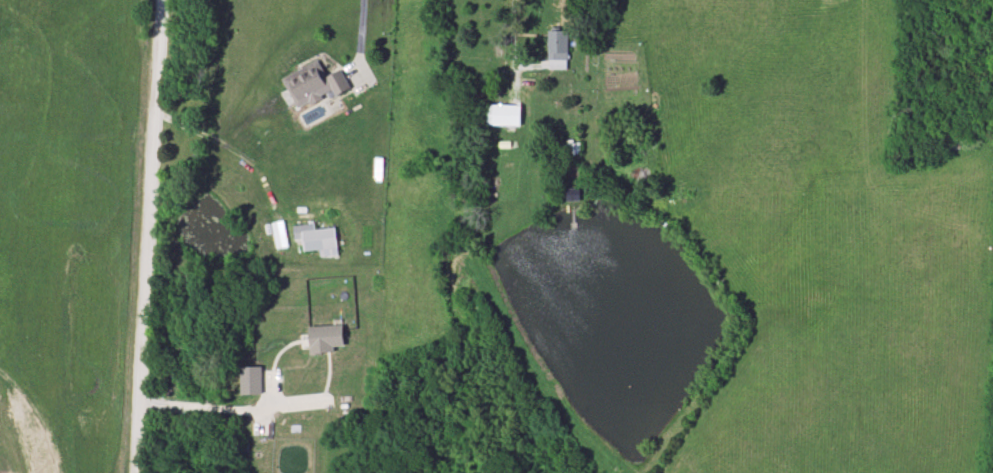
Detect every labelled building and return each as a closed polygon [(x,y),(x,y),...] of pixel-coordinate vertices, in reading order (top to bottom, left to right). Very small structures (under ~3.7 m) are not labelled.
[(547,61),(567,61),(567,31),(547,31),(547,61)] [(348,86),(340,69),(325,77),(317,60),(281,78),(297,111),(348,86)] [(520,127),(520,106),(486,106),(486,127),(520,127)] [(303,252),(336,250),(335,229),(314,230),(314,226),(293,227),(294,240),(302,240),(303,252)]
